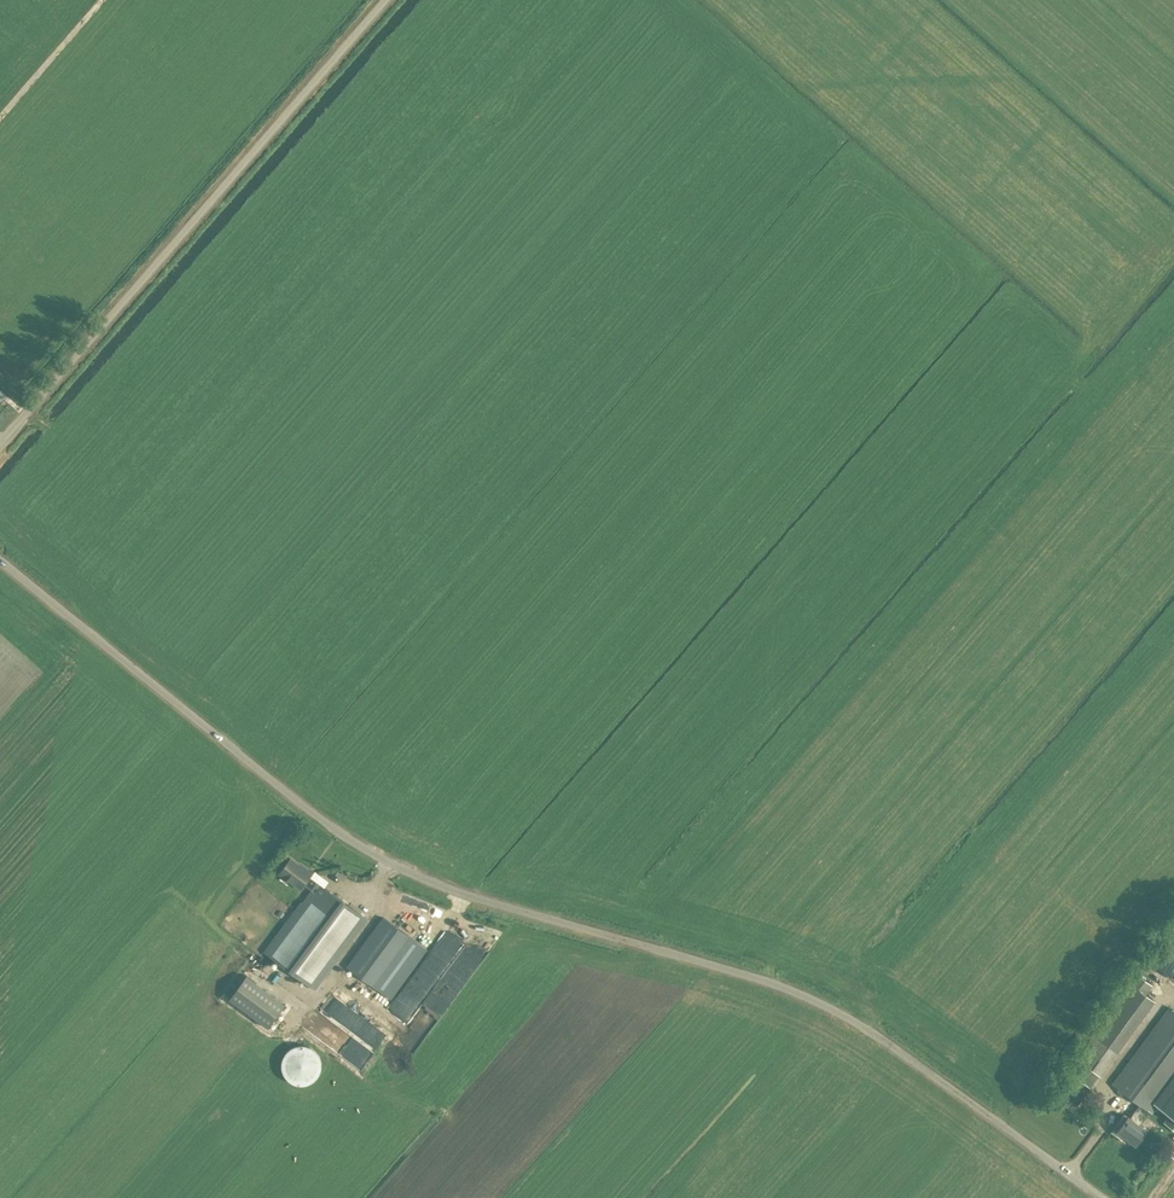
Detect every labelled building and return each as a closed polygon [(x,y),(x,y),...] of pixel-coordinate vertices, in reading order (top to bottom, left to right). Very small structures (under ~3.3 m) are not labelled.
[(312,890),(265,952),(315,989),(368,919),(310,876),(313,873),(304,866),(303,868),(291,858),(280,873),(301,889),(304,884),(312,890)] [(347,967),(355,973),(376,988),(412,938),(383,917),(347,967)] [(399,957),(391,971),(400,975),(408,962),(399,957)] [(269,1027),(286,1004),(247,975),(230,999),(269,1027)] [(440,982),(419,1013),(434,1023),(455,992),(440,982)] [(1131,983),(1077,1058),(1100,1075),(1155,1000),(1131,983)] [(371,1048),(381,1034),(345,1009),(339,1017),(322,1006),(318,1011),(371,1048)] [(1130,1118),(1140,1125),(1150,1111),(1152,1113),(1158,1104),(1173,1083),(1173,1010),(1169,1007),(1113,1083),(1140,1104),(1130,1118)] [(361,1041),(349,1051),(358,1064),(371,1054),(361,1041)] [(292,1049),(286,1054),(284,1059),(283,1064),(283,1070),(285,1075),(289,1080),(293,1083),(299,1085),(304,1085),(310,1083),(315,1081),(318,1076),(321,1070),(322,1064),(320,1058),(318,1053),(313,1050),(308,1047),(303,1046),(297,1047),(292,1049)] [(1158,1104),(1168,1112),(1170,1113),(1164,1122),(1173,1129),(1173,1083),(1158,1104)] [(1130,1118),(1128,1116),(1124,1113),(1111,1132),(1126,1142),(1128,1139),(1136,1144),(1147,1130),(1140,1125),(1130,1118)]
